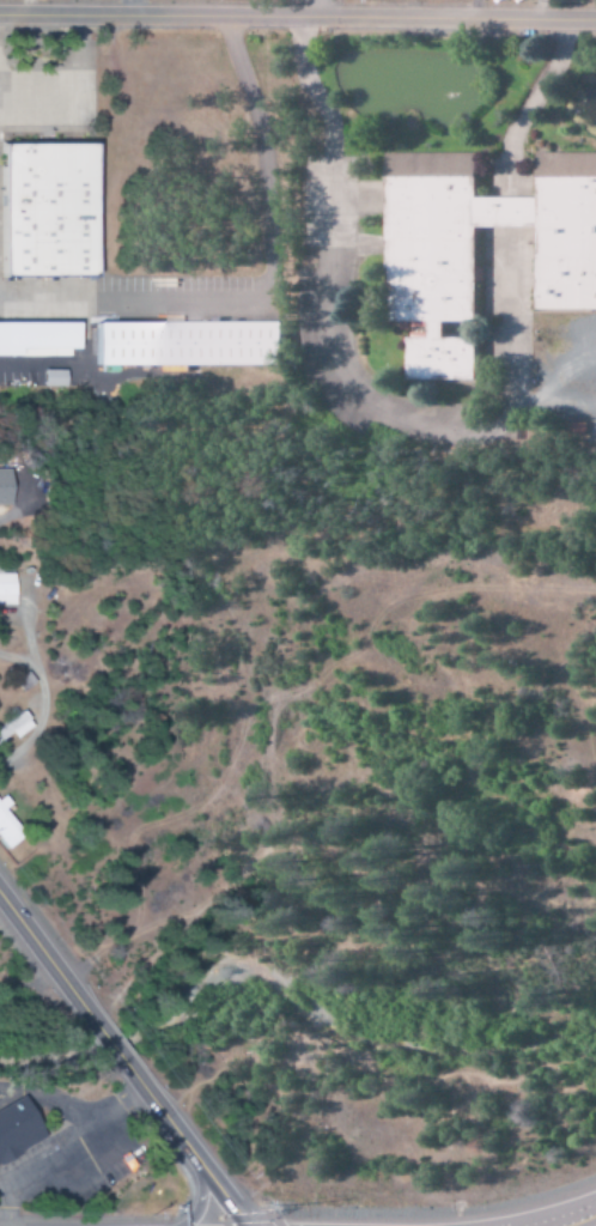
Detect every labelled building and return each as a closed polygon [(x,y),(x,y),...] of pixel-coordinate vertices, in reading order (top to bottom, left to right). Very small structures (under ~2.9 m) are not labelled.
[(9,276),(101,276),(100,143),(8,144),(9,276)] [(393,322),(432,322),(432,338),(412,338),(413,381),(480,380),(480,338),(447,338),(447,322),(480,322),(478,227),(539,226),(540,310),(595,310),(595,153),(538,153),(538,196),(480,197),(479,153),(390,154),(393,322)] [(288,365),(287,321),(101,323),(101,367),(288,365)] [(71,356),(71,350),(82,350),(81,322),(0,323),(0,357),(71,356)] [(0,469),(0,505),(12,505),(12,470),(0,469)] [(17,604),(16,573),(0,573),(0,604),(17,604)] [(13,733),(17,739),(34,727),(24,711),(0,728),(0,743),(13,733)] [(0,799),(0,842),(5,850),(26,837),(7,808),(12,804),(6,795),(0,799)] [(49,1140),(28,1095),(0,1108),(0,1163),(49,1140)]
